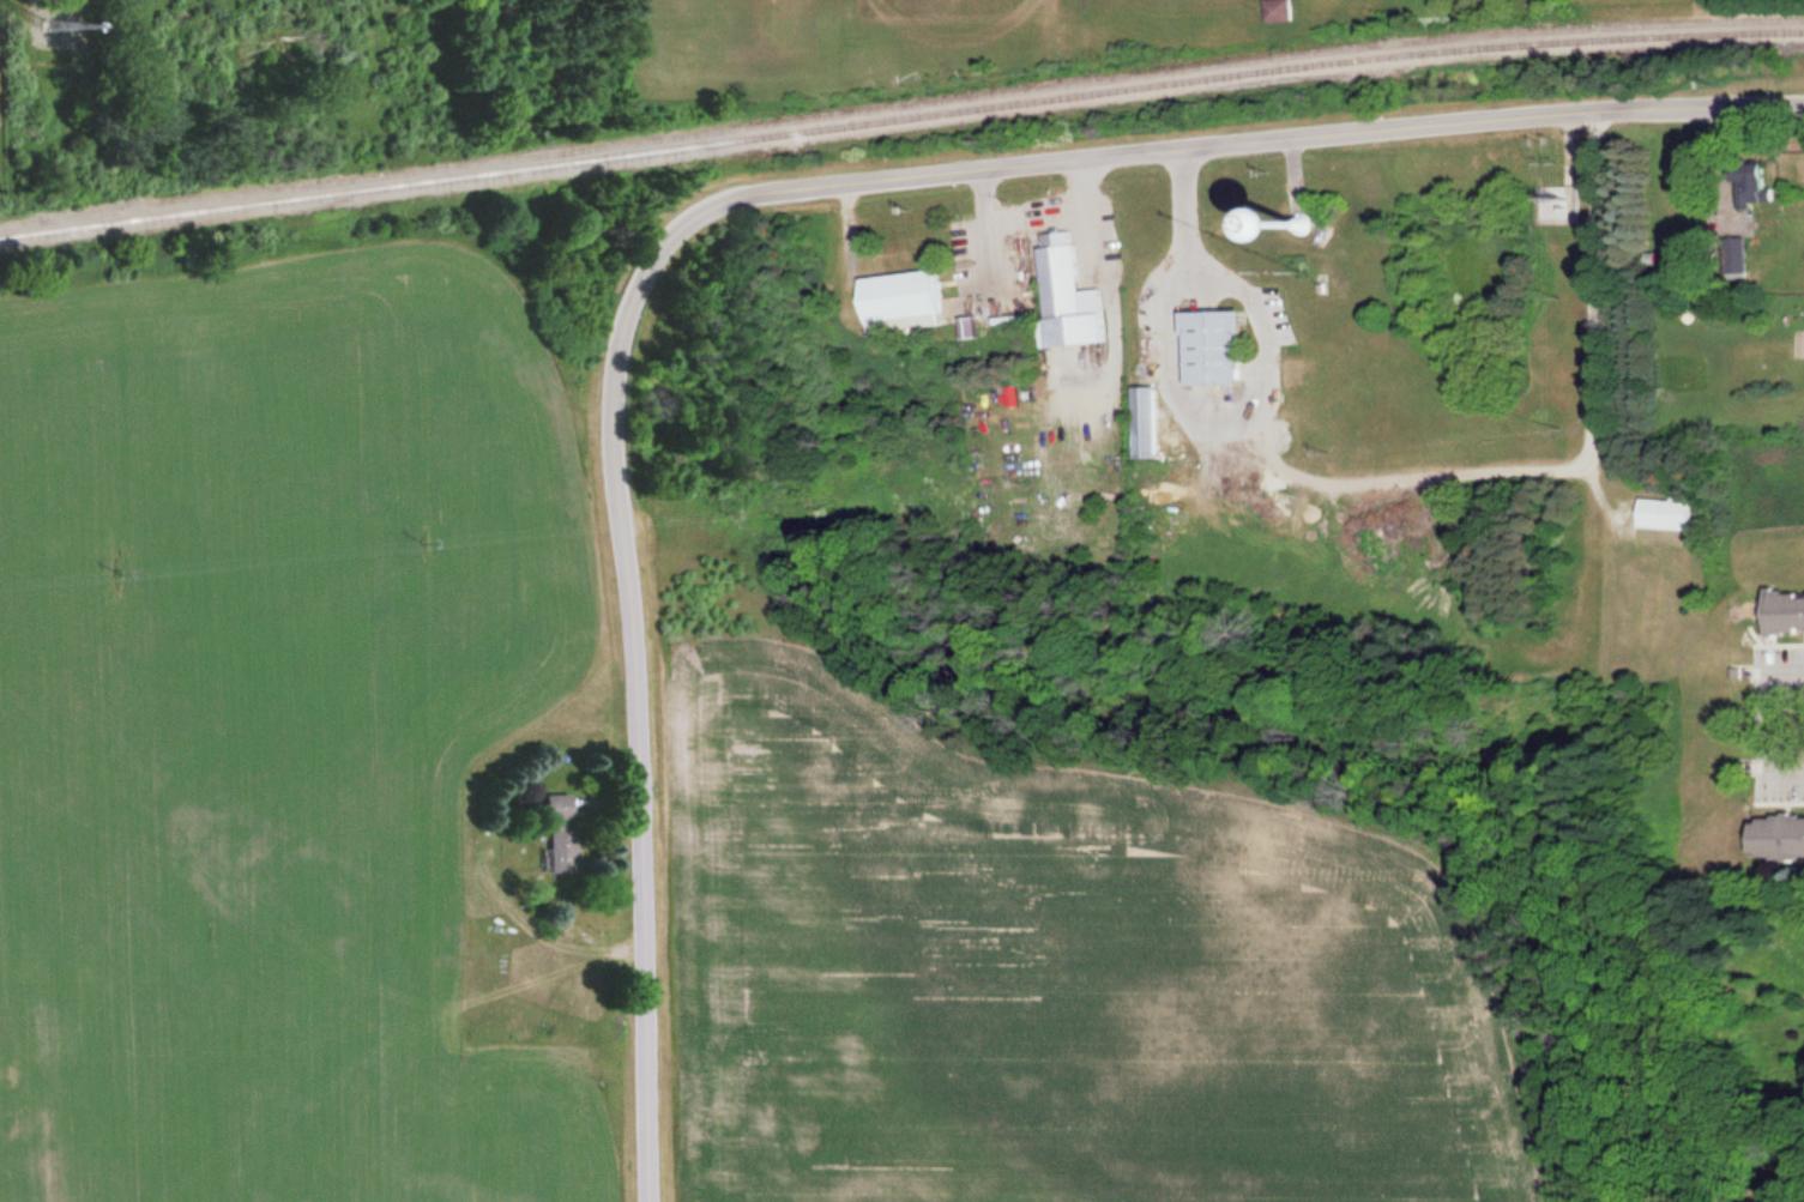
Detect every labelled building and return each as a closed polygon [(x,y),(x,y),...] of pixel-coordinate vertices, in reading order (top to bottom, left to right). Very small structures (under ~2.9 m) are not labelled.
[(1271,20),(1299,20),(1299,0),(1271,0),(1271,20)] [(1778,201),(1778,164),(1758,164),(1758,201),(1778,201)] [(1117,341),(1112,287),(1090,289),(1084,229),(1049,232),(1059,346),(1117,341)] [(953,313),(950,269),(870,276),(874,320),(953,313)] [(1196,384),(1253,384),(1253,309),(1196,309),(1196,384)] [(1142,457),(1166,457),(1166,385),(1142,385),(1142,457)] [(1700,529),(1701,500),(1647,498),(1646,526),(1700,529)] [(1803,633),(1803,590),(1771,590),(1771,632),(1803,633)] [(545,794),(546,864),(575,863),(574,794),(545,794)] [(1764,859),(1803,859),(1803,815),(1764,815),(1764,859)]
